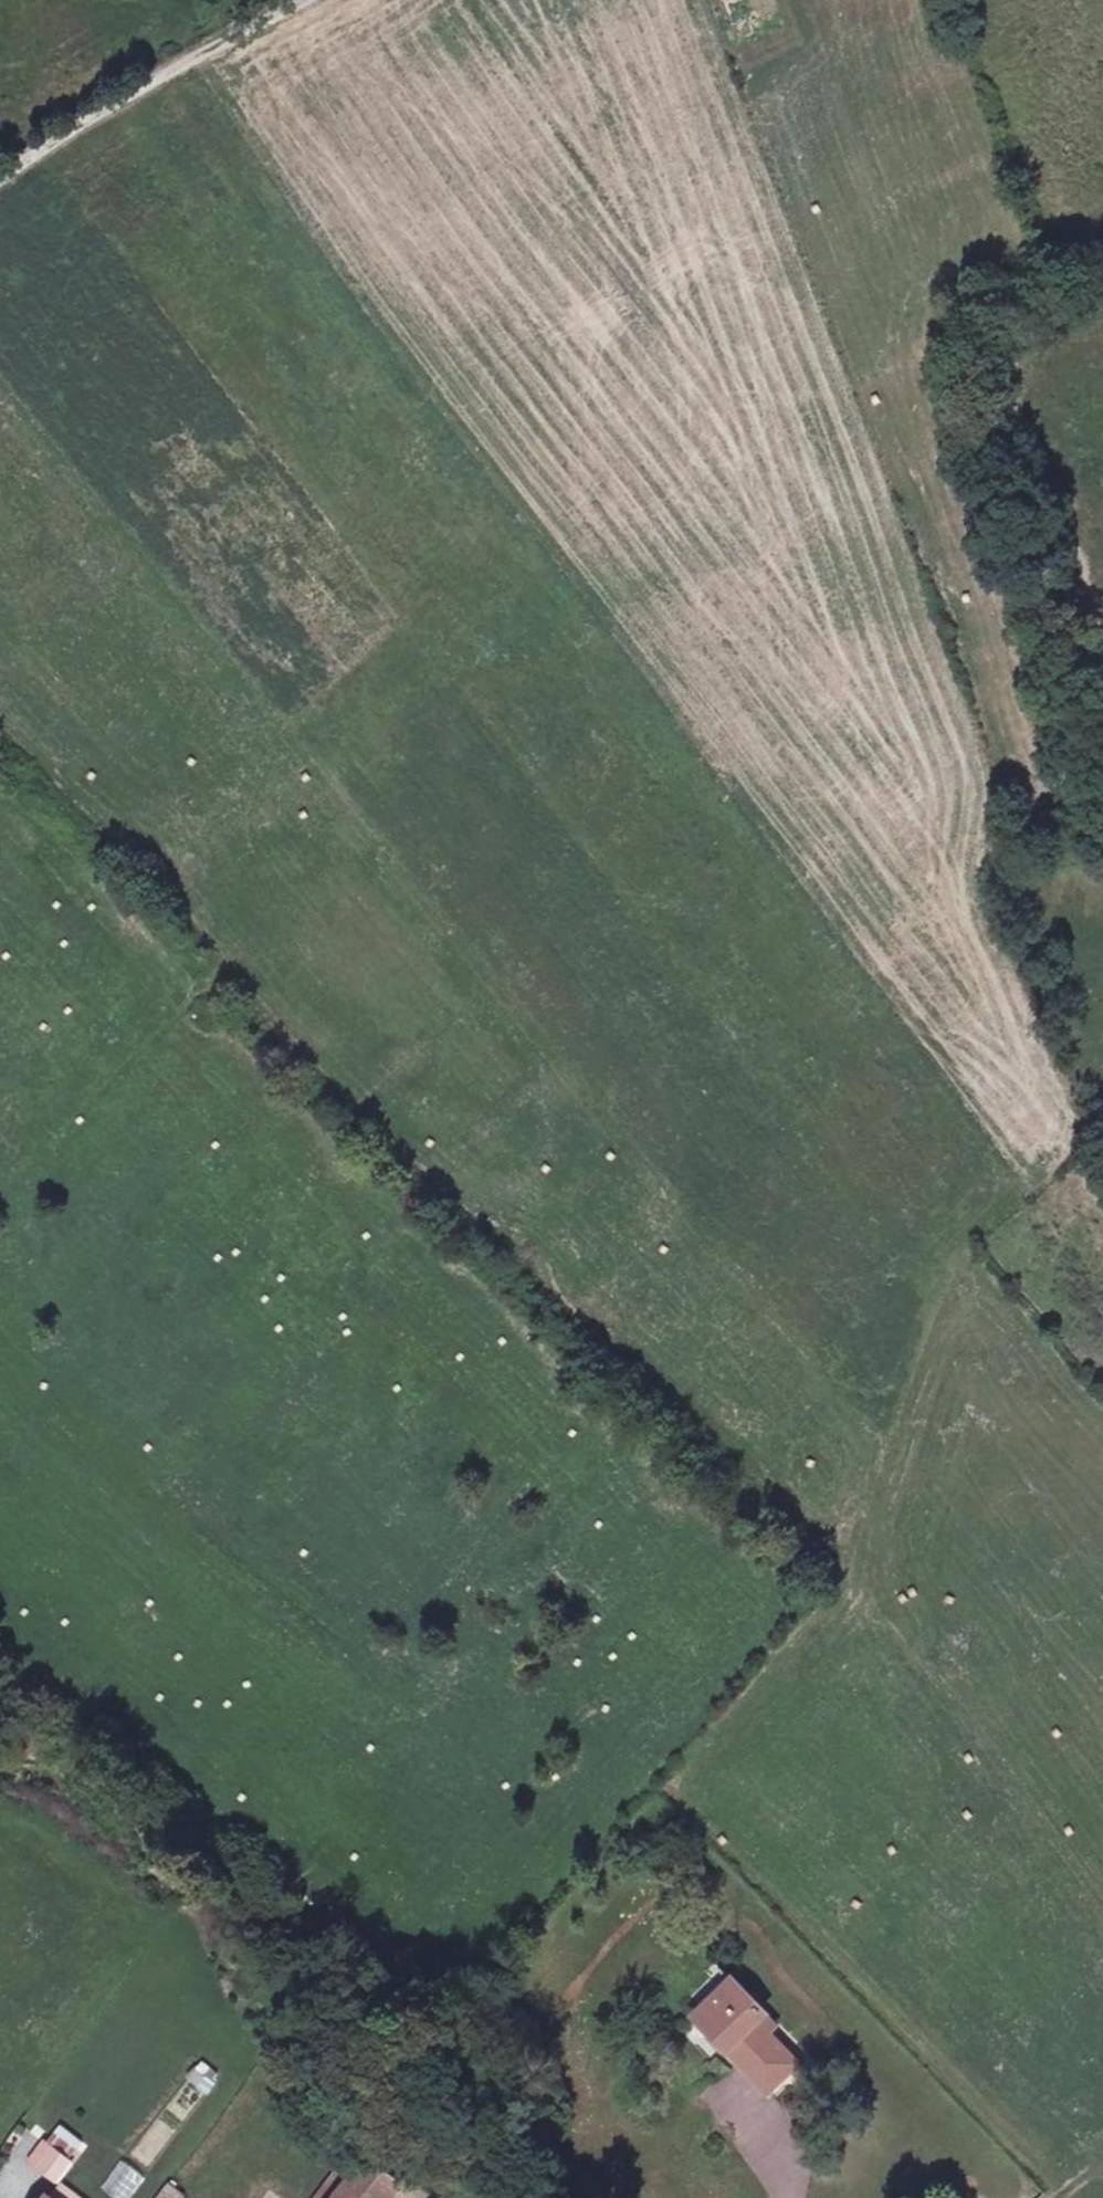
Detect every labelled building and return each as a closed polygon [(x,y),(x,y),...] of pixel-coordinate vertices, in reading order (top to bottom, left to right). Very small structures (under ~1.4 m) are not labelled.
[(734,1980),(696,2016),(741,2062),(770,2093),(799,2064),(771,2034),(779,2026),(734,1980)] [(205,2094),(221,2077),(202,2060),(186,2076),(205,2094)] [(31,2132),(17,2152),(28,2160),(42,2140),(31,2132)] [(42,2140),(28,2160),(55,2180),(69,2160),(42,2140)] [(416,2175),(380,2146),(369,2160),(356,2150),(318,2197),(397,2197),(416,2175)] [(101,2188),(114,2197),(130,2197),(145,2179),(122,2161),(101,2188)] [(157,2197),(183,2197),(184,2197),(169,2184),(157,2197)] [(62,2186),(53,2197),(78,2197),(62,2186)]
